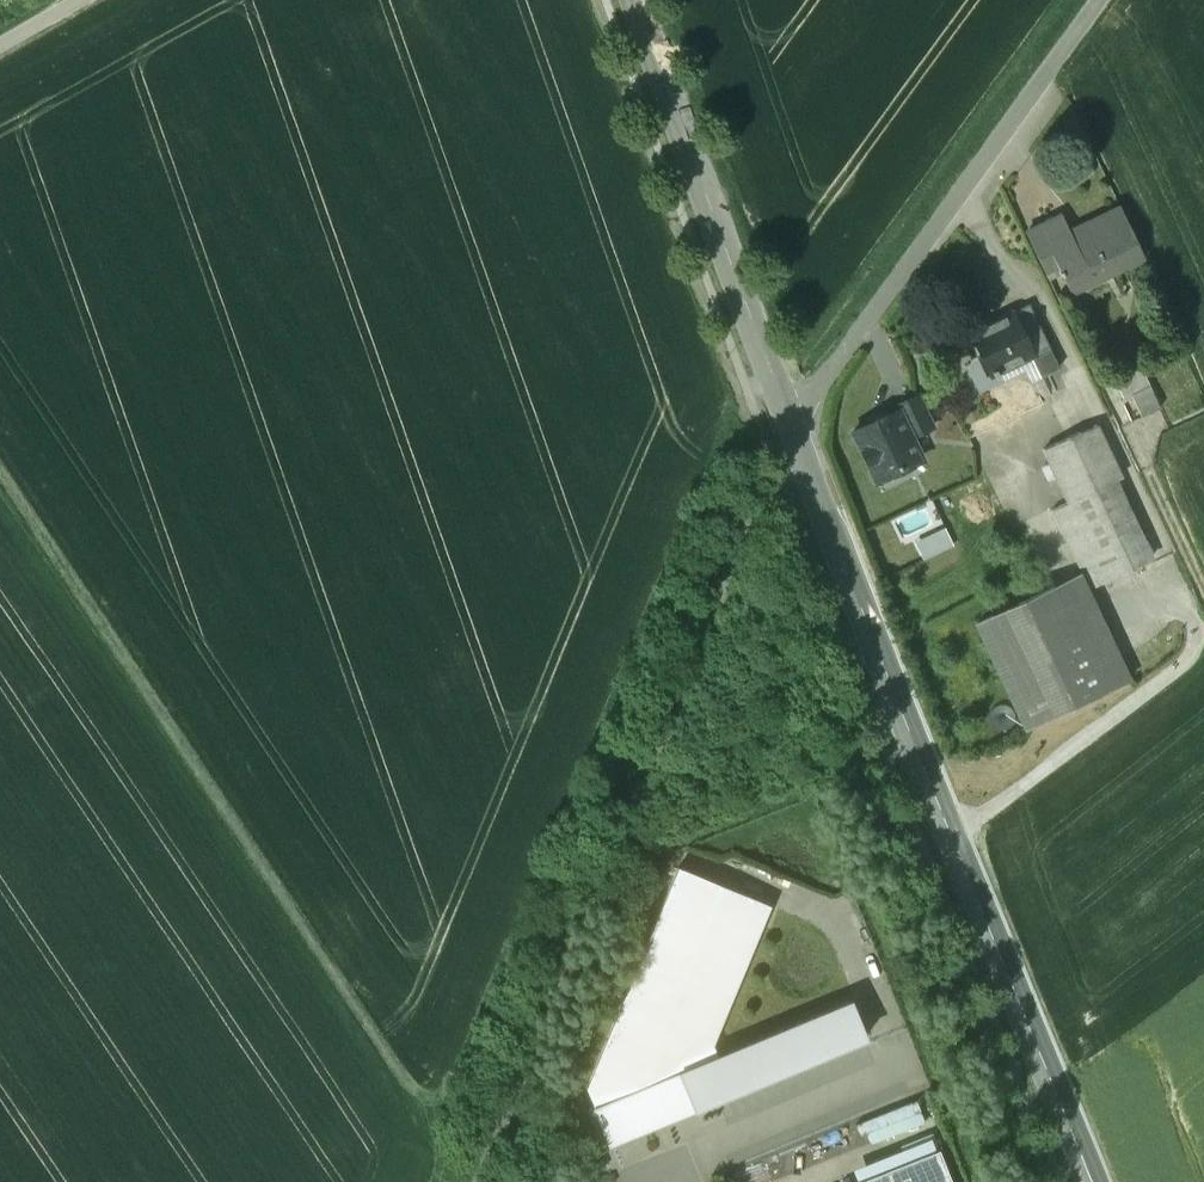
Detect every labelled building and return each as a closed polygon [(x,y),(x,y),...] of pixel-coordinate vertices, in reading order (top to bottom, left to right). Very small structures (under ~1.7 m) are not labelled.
[(1120,207),(1070,232),(1062,216),(1026,233),(1041,265),(1054,259),(1060,270),(1059,270),(1061,276),(1062,275),(1067,285),(1105,267),(1108,274),(1144,257),(1120,207)] [(1054,259),(1041,265),(1046,276),(1059,270),(1060,270),(1054,259)] [(1105,267),(1067,285),(1071,293),(1108,274),(1105,267)] [(1028,304),(1012,312),(1020,330),(1037,322),(1028,304)] [(1012,312),(970,332),(982,356),(968,363),(979,388),(999,379),(997,375),(998,374),(997,372),(1031,356),(1032,355),(1020,330),(1012,312)] [(1049,347),(1037,322),(1020,330),(1032,355),(1049,347)] [(1032,355),(1031,356),(1040,377),(1059,368),(1049,347),(1032,355)] [(1140,364),(1114,377),(1124,399),(1132,396),(1141,416),(1160,408),(1140,364)] [(932,426),(918,396),(917,396),(895,406),(897,411),(898,410),(911,437),(932,427),(932,426)] [(897,411),(852,432),(876,481),(922,459),(911,437),(898,410),(897,411)] [(1121,477),(1097,425),(1043,449),(1054,472),(1068,503),(1052,510),(1081,575),(1088,589),(1142,565),(1111,494),(1121,489),(1116,479),(1121,477)] [(1088,589),(1081,575),(1055,587),(1104,691),(1130,678),(1088,589)] [(1104,691),(1055,587),(977,623),(1026,727),(1104,691)] [(678,866),(586,1087),(610,1143),(670,1118),(663,1101),(688,1090),(695,1108),(865,1037),(850,1002),(712,1059),(706,1044),(764,902),(714,882),(678,866)] [(854,1181),(952,1181),(938,1149),(854,1181)]
